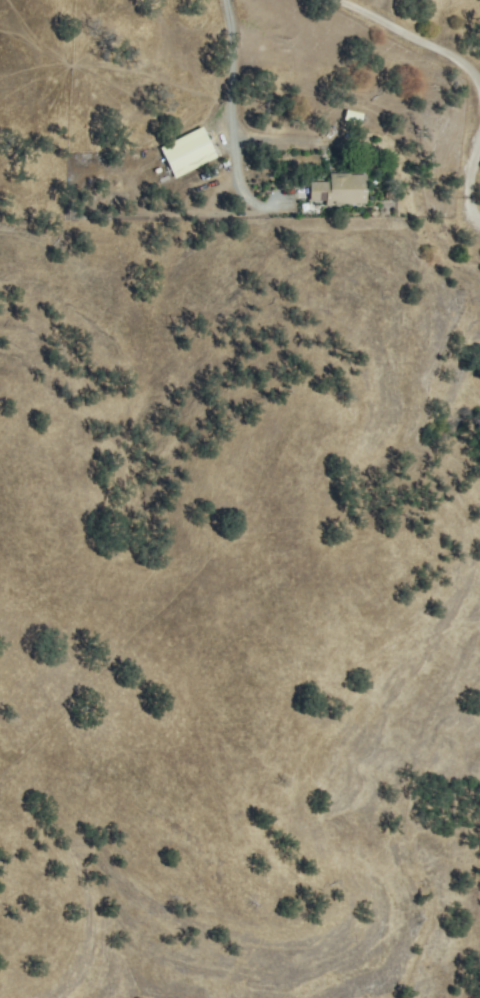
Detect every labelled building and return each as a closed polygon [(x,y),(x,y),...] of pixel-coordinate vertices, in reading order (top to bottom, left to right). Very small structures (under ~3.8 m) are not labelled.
[(163,148),(202,129),(216,158),(177,177),(163,148)] [(331,183),(332,174),(368,176),(366,204),(312,201),(313,182),(331,183)]
